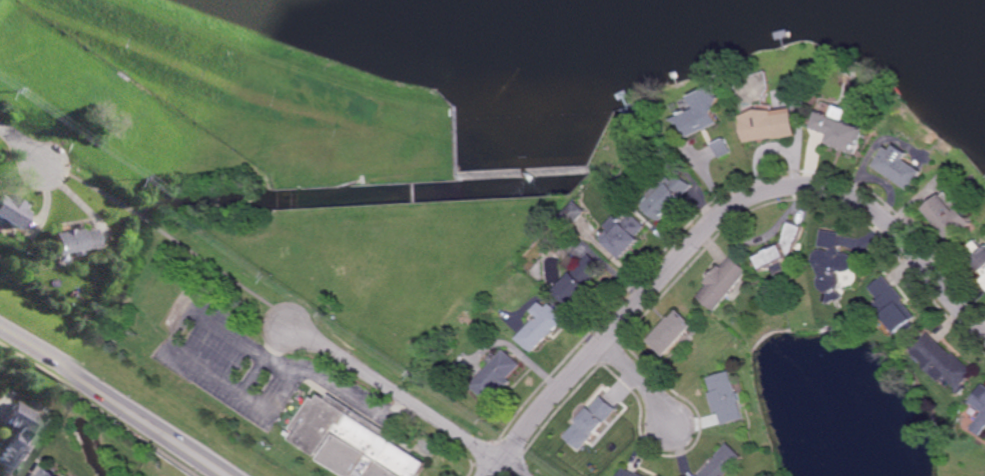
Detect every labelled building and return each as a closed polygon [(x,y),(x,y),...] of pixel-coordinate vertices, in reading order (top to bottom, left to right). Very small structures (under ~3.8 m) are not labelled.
[(721,95),(723,95),(723,96),(717,112),(722,121),(690,137),(684,123),(674,120),(673,118),(698,106),(693,94),(715,83),(721,95)] [(775,109),(794,105),(799,134),(776,138),(776,137),(748,141),(744,114),(745,114),(744,108),(760,103),(774,104),(775,109)] [(847,118),(868,127),(857,154),(828,142),(831,134),(813,126),(820,107),(834,113),(838,103),(851,108),(847,118)] [(723,157),(716,142),(729,137),(735,152),(723,157)] [(911,151),(912,152),(908,158),(926,170),(913,190),(875,164),(887,146),(895,151),(900,144),(907,149),(911,143),(915,146),(911,151)] [(609,175),(603,169),(608,163),(609,163),(614,169),(615,169),(609,175)] [(697,185),(687,195),(689,197),(677,209),(674,211),(663,221),(648,205),(655,199),(650,193),(655,189),(671,174),(676,179),(682,173),(684,171),(697,185)] [(3,223),(0,221),(0,194),(2,196),(5,192),(22,203),(19,209),(24,212),(14,228),(9,224),(6,228),(2,225),(3,223)] [(957,209),(962,205),(963,206),(976,222),(953,242),(941,227),(939,225),(925,208),(930,204),(943,192),(944,193),(945,194),(957,209)] [(572,228),(560,216),(577,199),(589,210),(585,214),(578,222),(572,228)] [(651,227),(642,236),(644,239),(636,247),(634,250),(626,258),(608,241),(604,237),(611,229),(613,227),(618,231),(627,222),(629,220),(630,219),(633,216),(635,214),(636,213),(637,213),(651,227)] [(802,241),(801,241),(800,243),(796,256),(791,259),(791,258),(788,259),(788,260),(787,261),(786,261),(790,269),(778,275),(774,268),(767,272),(763,265),(762,266),(761,263),(761,262),(758,256),(763,254),(765,253),(768,251),(767,250),(768,250),(771,248),(771,249),(774,247),(776,246),(777,245),(777,246),(780,245),(783,244),(783,243),(786,242),(788,236),(787,236),(792,220),(794,221),(806,224),(808,225),(802,241)] [(75,230),(90,228),(93,246),(77,249),(78,255),(69,256),(68,251),(50,253),(47,232),(55,231),(55,229),(65,228),(66,229),(74,228),(75,230)] [(842,253),(848,252),(853,255),(854,255),(855,258),(857,261),(856,267),(853,270),(852,271),(845,272),(842,270),(840,273),(843,276),(844,283),(840,289),(843,293),(844,292),(847,298),(842,301),(841,301),(840,300),(837,302),(833,303),(831,304),(832,299),(833,292),(832,292),(827,292),(827,291),(822,286),(820,279),(822,275),(818,266),(815,260),(816,254),(820,250),(826,249),(832,252),(834,248),(821,246),(824,229),(843,232),(842,236),(841,246),(840,249),(842,253)] [(979,239),(984,246),(984,272),(984,271),(983,271),(982,271),(979,267),(972,259),(975,256),(968,248),(979,239)] [(590,286),(592,288),(586,295),(589,297),(584,302),(581,300),(574,308),(557,292),(556,291),(565,282),(575,271),(575,272),(583,264),(593,253),(607,267),(590,286)] [(574,271),(573,270),(565,263),(572,255),(581,262),(574,271)] [(751,271),(752,271),(744,280),(729,298),(718,311),(701,296),(710,285),(707,282),(709,280),(711,278),(721,265),(722,265),(724,267),(725,267),(726,266),(732,259),(734,256),(751,271)] [(896,287),(897,286),(908,298),(905,301),(906,302),(908,304),(919,317),(914,322),(917,326),(907,335),(904,331),(901,332),(900,331),(880,309),(876,305),(882,299),(881,298),(880,296),(872,287),(885,275),(887,277),(896,287)] [(549,337),(533,354),(517,339),(519,337),(527,328),(532,323),(537,317),(533,313),(531,311),(540,302),(546,307),(550,303),(566,318),(552,333),(549,337)] [(697,324),(690,332),(679,343),(667,357),(663,353),(654,345),(649,340),(666,322),(668,319),(672,316),(674,317),(680,310),(697,324)] [(955,355),(955,354),(956,353),(957,354),(977,372),(960,389),(947,376),(941,382),(940,381),(935,376),(932,374),(925,366),(927,364),(921,359),(914,352),(913,351),(931,332),(933,335),(941,342),(955,355)] [(523,365),(510,379),(514,382),(511,384),(509,386),(507,389),(503,386),(489,401),(473,386),(480,379),(486,372),(490,366),(485,362),(493,353),(499,357),(505,350),(523,365)] [(738,393),(741,392),(743,400),(740,401),(740,402),(746,419),(724,426),(723,423),(720,414),(720,412),(717,413),(714,405),(711,395),(710,393),(714,392),(709,378),(731,371),(735,383),(738,393)] [(973,402),(984,385),(984,411),(983,410),(974,403),(973,402)] [(326,395),(322,402),(319,398),(298,431),(301,433),(296,440),(349,475),(418,475),(427,463),(326,395)] [(617,409),(618,410),(608,421),(604,426),(602,429),(599,432),(592,440),(589,444),(583,451),(567,437),(577,425),(579,423),(578,422),(590,408),(591,408),(601,396),(603,397),(617,409)] [(32,452),(17,475),(8,475),(0,471),(0,468),(1,467),(0,466),(0,439),(8,427),(0,421),(14,401),(44,421),(39,429),(43,432),(44,435),(41,439),(38,440),(33,447),(32,450),(31,452),(32,452)] [(984,415),(984,414),(984,435),(984,436),(974,429),(976,425),(984,415)] [(618,436),(614,434),(619,427),(623,430),(618,436)] [(744,458),(728,475),(701,475),(711,466),(715,461),(719,457),(717,456),(729,444),(744,458)] [(626,468),(622,475),(644,475),(626,468)]
